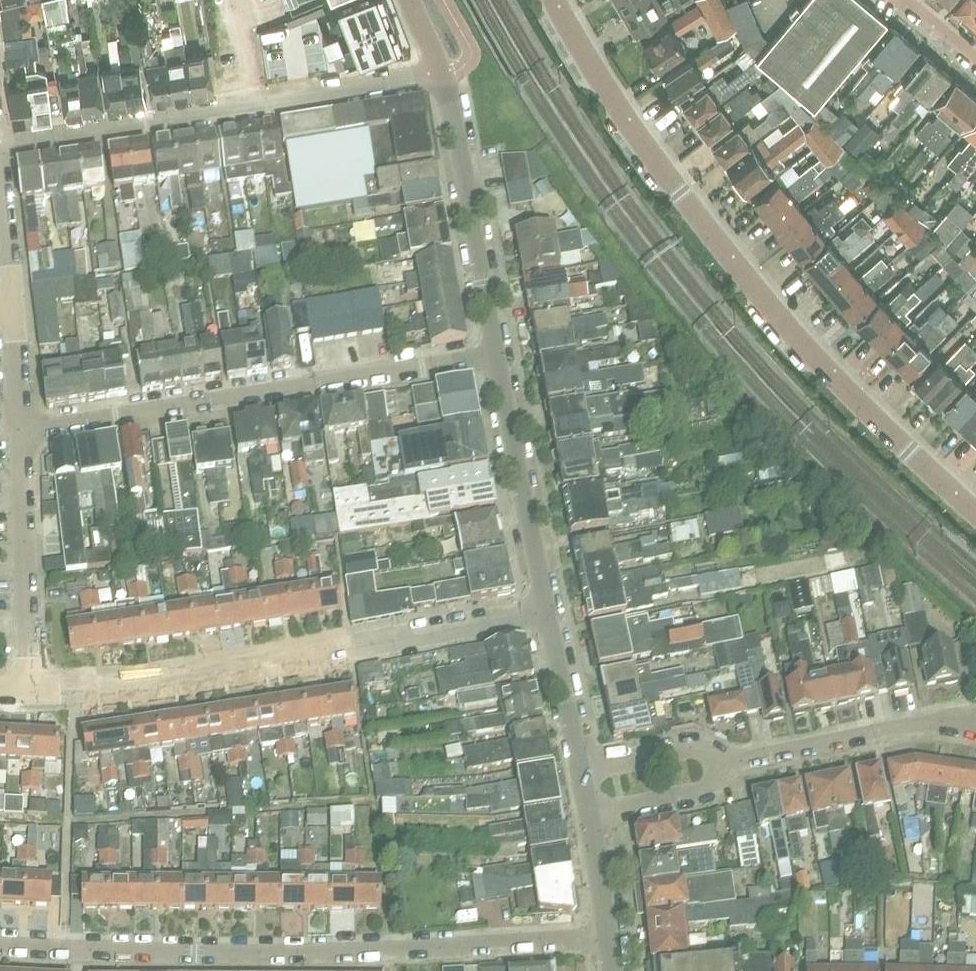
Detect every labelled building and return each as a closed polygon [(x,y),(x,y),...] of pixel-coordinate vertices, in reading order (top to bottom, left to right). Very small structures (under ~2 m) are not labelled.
[(67,6),(66,0),(44,0),(46,11),(67,6)] [(346,24),(352,40),(359,58),(361,64),(403,48),(384,0),(339,0),(337,1),(340,7),(346,24)] [(615,1),(621,12),(642,0),(616,0),(615,1)] [(659,2),(658,0),(642,0),(621,12),(629,24),(631,23),(634,29),(633,29),(634,30),(665,12),(675,7),(678,9),(693,0),(663,0),(659,2)] [(736,30),(721,0),(695,0),(705,18),(717,40),(736,30)] [(727,8),(726,8),(736,30),(745,51),(757,61),(771,44),(763,38),(746,0),(744,0),(727,8)] [(887,23),(860,0),(808,0),(771,44),(757,61),(765,68),(814,109),(887,23)] [(968,23),(975,13),(975,0),(962,0),(953,10),(968,23)] [(21,4),(5,8),(0,9),(0,12),(1,18),(22,15),(21,4)] [(287,20),(287,21),(289,26),(326,12),(323,6),(323,5),(287,20)] [(668,23),(670,27),(643,44),(650,55),(649,56),(654,65),(656,64),(658,67),(684,49),(676,36),(705,18),(697,5),(668,23)] [(968,23),(975,29),(975,13),(968,23)] [(2,29),(24,26),(22,15),(1,18),(2,29)] [(167,62),(174,99),(193,96),(187,59),(186,59),(183,43),(180,25),(170,27),(173,44),(164,45),(167,62)] [(24,26),(2,29),(3,39),(25,36),(25,35),(24,26)] [(859,92),(883,65),(905,38),(890,26),(868,52),(870,54),(861,64),(866,69),(852,87),(859,92)] [(329,49),(339,45),(344,43),(338,27),(337,27),(323,33),(329,49)] [(29,86),(33,122),(53,119),(46,74),(37,70),(35,59),(40,58),(36,34),(25,35),(25,36),(26,45),(28,62),(26,63),(26,64),(29,86)] [(25,36),(3,39),(5,48),(26,45),(25,36)] [(710,49),(691,60),(665,78),(671,86),(669,88),(675,96),(676,95),(678,98),(692,88),(691,87),(703,79),(698,71),(698,70),(716,59),(725,52),(735,46),(728,36),(710,49)] [(143,65),(146,66),(152,103),(174,99),(167,62),(159,64),(157,53),(152,53),(150,37),(140,39),(142,56),(143,65)] [(884,88),(895,75),(898,77),(920,51),(905,38),(883,65),(859,92),(857,95),(866,102),(880,85),(884,88)] [(109,50),(112,70),(102,71),(108,110),(127,107),(122,68),(118,50),(116,39),(108,40),(110,50),(109,50)] [(131,56),(134,66),(122,68),(127,107),(146,103),(140,65),(143,65),(142,56),(140,56),(138,39),(128,41),(131,56)] [(315,40),(295,42),(296,59),(317,57),(315,40)] [(5,48),(7,66),(26,64),(26,63),(28,62),(26,45),(5,48)] [(85,52),(76,54),(85,114),(105,110),(98,72),(88,74),(85,52)] [(340,53),(332,56),(338,70),(346,67),(340,53)] [(891,119),(892,120),(938,66),(923,53),(900,80),(902,82),(894,91),(899,95),(891,105),(898,111),(891,119)] [(58,64),(66,117),(85,114),(76,54),(66,55),(67,63),(58,64)] [(208,56),(187,59),(193,96),(214,93),(208,56)] [(718,103),(765,68),(757,61),(732,81),(731,80),(728,83),(723,75),(683,105),(684,106),(682,107),(687,115),(689,113),(695,120),(718,103)] [(915,106),(922,98),(930,105),(953,78),(938,66),(892,120),(901,127),(917,108),(915,106)] [(926,144),(969,92),(956,81),(933,108),(940,113),(933,122),(929,118),(915,134),(926,144)] [(29,86),(28,86),(9,88),(14,124),(33,122),(29,86)] [(703,132),(709,139),(732,121),(763,98),(757,91),(753,94),(747,86),(697,123),(698,124),(695,126),(700,134),(703,132)] [(792,111),(799,105),(802,104),(797,98),(796,98),(792,93),(787,96),(780,86),(760,101),(768,111),(783,100),(792,111)] [(954,125),(961,131),(975,113),(975,98),(969,92),(926,144),(937,152),(950,137),(947,134),(954,125)] [(397,166),(434,160),(423,100),(280,124),(284,145),(286,145),(289,163),(286,163),(286,166),(287,166),(290,186),(291,189),(303,187),(370,176),(383,174),(398,172),(397,166)] [(831,126),(838,117),(839,117),(824,105),(816,114),(831,126)] [(739,178),(762,161),(789,140),(800,132),(816,120),(810,114),(794,127),(785,134),(784,133),(767,145),(762,139),(728,165),(729,166),(727,167),(733,174),(735,173),(739,178)] [(720,154),(725,161),(773,124),(767,117),(753,127),(749,122),(739,129),(737,127),(713,145),(714,146),(714,149),(717,153),(720,154)] [(829,129),(830,130),(844,143),(854,132),(838,117),(831,126),(829,129)] [(956,170),(975,146),(975,119),(964,133),(970,139),(961,150),(960,149),(948,163),(956,170)] [(805,138),(813,149),(831,135),(816,120),(800,132),(805,138)] [(282,160),(277,123),(256,127),(264,177),(265,177),(266,180),(273,179),(276,198),(291,196),(292,196),(291,189),(290,186),(288,186),(284,160),(282,160)] [(264,177),(256,127),(237,129),(245,180),(254,178),(264,177)] [(237,129),(218,132),(224,170),(226,183),(246,180),(245,180),(237,129)] [(193,137),(199,174),(220,171),(214,133),(193,137)] [(842,146),(831,135),(813,149),(825,164),(834,157),(844,148),(842,146)] [(201,191),(199,174),(193,137),(173,140),(178,177),(185,176),(187,193),(189,192),(192,211),(204,210),(201,191)] [(157,180),(167,179),(170,198),(171,211),(182,210),(178,177),(173,140),(151,143),(157,180)] [(762,161),(739,178),(744,185),(742,186),(748,194),(749,192),(750,193),(773,175),(772,174),(785,164),(780,158),(794,147),(789,140),(762,161)] [(134,186),(154,183),(147,143),(128,146),(134,186)] [(134,186),(128,146),(108,150),(115,189),(118,189),(120,200),(123,199),(124,205),(135,203),(132,186),(134,186)] [(975,165),(975,146),(956,170),(948,180),(958,187),(975,165)] [(844,148),(834,157),(847,171),(857,162),(844,148)] [(105,189),(100,151),(79,154),(84,192),(92,191),(93,200),(104,199),(105,192),(105,189)] [(859,161),(872,174),(881,165),(868,153),(859,161)] [(76,193),(84,192),(79,154),(59,157),(67,227),(81,226),(76,193)] [(500,156),(502,167),(526,162),(524,154),(500,156)] [(67,227),(59,157),(39,160),(43,198),(52,196),(56,229),(67,227)] [(23,200),(27,236),(38,235),(35,199),(43,198),(39,160),(17,163),(23,200)] [(526,162),(502,167),(504,176),(528,172),(526,162)] [(862,184),(872,175),(857,162),(847,171),(841,177),(854,191),(862,184)] [(755,199),(765,213),(789,194),(813,175),(819,170),(813,163),(801,173),(784,187),(779,180),(755,199)] [(386,197),(403,194),(402,191),(438,186),(435,167),(399,173),(398,172),(383,174),(370,176),(374,199),(379,198),(386,197)] [(529,182),(528,172),(504,176),(506,186),(529,182)] [(765,213),(779,230),(789,222),(787,219),(801,208),(795,201),(819,183),(813,175),(789,194),(765,213)] [(884,188),(872,175),(862,184),(874,199),(875,198),(885,189),(884,188)] [(292,196),(291,196),(293,211),(304,209),(326,205),(367,199),(367,200),(368,200),(374,199),(370,176),(303,187),(291,189),(292,196)] [(897,178),(889,189),(901,199),(909,189),(897,178)] [(255,181),(237,185),(241,201),(259,197),(255,181)] [(506,186),(508,196),(531,191),(529,182),(506,186)] [(406,212),(442,206),(438,186),(402,191),(403,194),(386,197),(379,198),(374,199),(368,200),(370,212),(389,208),(389,210),(405,208),(406,212)] [(886,189),(885,189),(875,198),(874,199),(887,212),(898,202),(887,190),(886,189)] [(531,191),(508,196),(510,207),(533,202),(531,191)] [(779,230),(790,244),(825,216),(829,212),(831,211),(835,208),(838,205),(833,197),(818,208),(815,204),(804,212),(801,208),(787,219),(789,222),(779,230)] [(901,226),(913,216),(898,202),(887,212),(883,215),(897,230),(901,226)] [(825,216),(790,244),(801,258),(825,238),(835,231),(831,225),(845,213),(839,205),(838,205),(835,208),(831,211),(829,212),(825,216)] [(915,219),(926,229),(929,232),(931,231),(939,222),(939,221),(925,208),(916,218),(915,219)] [(294,216),(292,217),(296,235),(308,232),(306,221),(305,215),(304,215),(304,209),(293,211),(294,216)] [(407,237),(446,230),(443,211),(404,217),(396,218),(373,222),(375,231),(394,228),(406,226),(407,237)] [(931,231),(929,232),(930,232),(940,242),(943,246),(953,234),(961,226),(947,213),(939,221),(939,222),(931,231)] [(901,226),(897,230),(910,244),(916,238),(926,229),(915,219),(913,216),(901,226)] [(553,227),(515,233),(519,253),(556,247),(581,243),(579,233),(555,237),(553,227)] [(947,245),(960,256),(974,239),(962,228),(947,245)] [(828,241),(804,261),(816,275),(839,254),(855,240),(860,236),(854,229),(842,239),(837,233),(828,241)] [(928,252),(929,251),(940,242),(930,232),(929,232),(926,229),(916,238),(928,252)] [(411,257),(449,250),(446,230),(407,237),(396,239),(399,257),(411,255),(411,257)] [(252,232),(248,233),(235,235),(237,249),(251,247),(255,246),(254,239),(252,232)] [(310,232),(308,232),(296,235),(299,255),(313,253),(310,232)] [(585,232),(579,233),(581,243),(582,250),(596,247),(585,232)] [(839,254),(816,275),(821,280),(819,282),(825,290),(827,288),(828,288),(829,290),(852,269),(851,268),(850,267),(846,262),(871,240),(864,232),(860,236),(855,240),(839,254)] [(145,269),(145,267),(139,233),(119,235),(121,248),(124,272),(145,269)] [(364,247),(385,246),(385,235),(364,236),(364,247)] [(274,247),(273,236),(254,239),(255,246),(255,250),(274,247)] [(212,253),(231,250),(230,240),(210,243),(212,253)] [(929,251),(943,265),(953,256),(943,246),(940,242),(929,251)] [(581,243),(556,247),(519,253),(522,273),(560,267),(558,257),(582,253),(582,250),(581,243)] [(99,271),(121,268),(117,244),(96,247),(99,271)] [(189,261),(189,260),(187,246),(167,249),(170,265),(189,261)] [(972,246),(960,260),(975,273),(975,249),(972,246)] [(274,247),(255,250),(252,251),(254,263),(269,261),(269,258),(276,257),(274,247)] [(49,251),(29,254),(31,274),(52,271),(49,251)] [(228,255),(231,275),(254,271),(252,262),(250,251),(228,255)] [(305,273),(318,271),(315,253),(301,256),(305,273)] [(231,275),(228,255),(207,258),(210,279),(231,275)] [(454,276),(450,255),(415,260),(417,273),(403,276),(405,284),(454,276)] [(955,278),(965,268),(953,256),(943,265),(955,278)] [(76,279),(87,278),(85,257),(73,259),(75,274),(76,279)] [(830,291),(829,293),(835,301),(837,299),(842,304),(865,284),(887,264),(881,257),(859,277),(853,271),(852,269),(829,290),(830,291)] [(865,284),(842,304),(853,318),(876,297),(872,291),(871,291),(894,271),(887,264),(865,284)] [(966,270),(955,279),(969,294),(975,287),(975,280),(966,270)] [(524,279),(527,297),(568,291),(587,289),(585,279),(566,282),(564,272),(524,279)] [(422,301),(457,295),(454,276),(405,284),(406,292),(420,290),(422,301)] [(73,294),(74,299),(75,306),(98,303),(95,277),(87,278),(76,279),(75,279),(76,294),(73,294)] [(54,291),(55,301),(74,299),(73,294),(76,294),(75,279),(53,282),(54,291)] [(116,290),(115,280),(99,282),(100,292),(116,290)] [(32,284),(33,293),(54,291),(53,282),(32,284)] [(910,283),(901,291),(907,297),(915,290),(916,288),(910,283)] [(625,306),(637,305),(621,284),(618,284),(620,300),(624,300),(625,306)] [(527,297),(530,317),(571,310),(569,302),(597,298),(595,287),(587,289),(568,291),(527,297)] [(891,312),(869,334),(884,349),(894,339),(892,337),(904,325),(911,318),(905,312),(913,304),(921,296),(915,290),(907,297),(891,312)] [(35,307),(56,304),(55,301),(54,291),(33,293),(35,307)] [(384,330),(377,291),(306,303),(313,342),(384,330)] [(879,300),(857,322),(869,334),(891,312),(907,297),(900,291),(885,306),(879,300)] [(122,295),(108,296),(112,323),(126,321),(122,295)] [(412,326),(460,318),(457,295),(422,301),(424,315),(411,317),(412,326)] [(295,300),(295,302),(298,329),(309,328),(305,299),(295,300)] [(275,303),(262,305),(272,368),(281,367),(284,369),(290,368),(291,365),(295,365),(287,314),(277,316),(275,303)] [(56,304),(35,307),(36,320),(57,318),(56,304)] [(628,325),(643,323),(650,321),(637,305),(625,306),(628,325)] [(200,306),(191,307),(203,382),(223,379),(217,342),(206,344),(203,326),(200,306)] [(178,348),(183,385),(203,382),(191,307),(181,309),(188,346),(178,348)] [(267,372),(261,335),(257,311),(247,313),(248,326),(239,326),(241,338),(247,375),(267,372)] [(157,351),(151,316),(151,313),(138,315),(144,354),(137,355),(143,392),(163,389),(157,351)] [(241,338),(231,339),(227,314),(217,316),(227,378),(247,375),(241,338)] [(157,351),(163,389),(183,385),(178,348),(166,350),(163,335),(165,334),(162,315),(151,316),(157,351)] [(534,334),(535,340),(571,334),(605,329),(603,318),(583,322),(582,321),(569,323),(568,315),(532,321),(532,323),(528,326),(529,333),(534,334)] [(38,333),(59,331),(57,318),(36,320),(38,333)] [(429,344),(464,339),(460,318),(412,326),(405,327),(406,334),(427,331),(429,344)] [(884,349),(896,362),(919,340),(934,325),(928,318),(919,326),(913,321),(906,328),(904,325),(892,337),(894,339),(884,349)] [(919,340),(896,362),(909,374),(931,353),(929,350),(945,334),(935,325),(934,325),(919,340)] [(538,359),(574,353),(582,352),(580,344),(587,343),(587,342),(607,339),(605,329),(571,334),(535,340),(536,346),(532,349),(533,355),(538,357),(538,359)] [(59,331),(38,333),(39,347),(61,344),(59,331)] [(656,336),(639,339),(640,345),(657,342),(656,336)] [(63,366),(68,404),(88,401),(80,349),(79,341),(65,343),(67,357),(62,358),(63,366)] [(107,398),(126,395),(121,358),(128,357),(127,347),(123,347),(122,341),(102,344),(103,346),(99,346),(107,398)] [(914,381),(928,393),(949,371),(972,347),(965,341),(960,347),(943,364),(936,358),(914,381)] [(80,349),(88,401),(107,398),(99,346),(80,349)] [(949,371),(928,393),(941,406),(974,371),(970,366),(975,360),(975,351),(972,347),(949,371)] [(543,382),(588,375),(587,366),(620,361),(618,348),(605,350),(602,352),(580,356),(539,363),(540,369),(537,373),(538,379),(542,380),(543,382)] [(68,404),(63,366),(41,370),(47,407),(68,404)] [(546,403),(582,397),(582,398),(591,396),(589,386),(613,383),(614,390),(644,385),(641,367),(589,375),(588,375),(543,382),(546,403)] [(472,379),(455,382),(436,385),(436,386),(412,390),(415,409),(476,398),(472,379)] [(957,421),(975,401),(975,388),(972,392),(965,387),(945,409),(946,410),(944,412),(950,418),(952,416),(957,421)] [(629,395),(583,402),(583,401),(547,407),(551,427),(586,421),(586,422),(611,418),(612,421),(633,418),(633,413),(668,408),(666,393),(629,398),(629,395)] [(363,397),(367,422),(388,418),(385,403),(384,394),(363,397)] [(370,445),(369,440),(368,428),(367,422),(363,397),(341,400),(346,431),(357,429),(361,458),(371,456),(370,445)] [(444,428),(480,422),(476,398),(415,409),(418,428),(443,424),(444,428)] [(709,419),(721,417),(718,399),(706,402),(709,419)] [(346,431),(341,400),(320,404),(324,434),(323,435),(327,463),(338,462),(334,433),(346,431)] [(970,433),(975,427),(975,401),(957,421),(964,427),(962,429),(968,435),(970,433)] [(321,439),(316,405),(296,408),(307,487),(308,487),(305,466),(325,462),(321,439)] [(290,444),(293,467),(290,467),(293,490),(307,487),(296,408),(277,411),(282,445),(290,444)] [(253,415),(264,494),(274,493),(271,468),(270,468),(266,447),(278,446),(273,412),(253,415)] [(253,498),(254,497),(255,506),(265,504),(265,496),(264,494),(253,415),(233,418),(239,452),(249,450),(251,462),(248,462),(253,498)] [(388,418),(367,422),(368,428),(369,440),(393,436),(390,418),(388,418)] [(551,427),(551,428),(552,434),(548,437),(549,443),(554,445),(554,447),(590,441),(588,433),(602,430),(603,436),(635,431),(633,418),(612,421),(611,418),(586,422),(586,421),(551,427)] [(425,475),(451,470),(487,464),(480,422),(444,428),(406,434),(406,439),(394,441),(393,436),(369,440),(370,445),(371,456),(375,484),(425,475)] [(197,512),(191,462),(186,426),(166,429),(171,465),(180,463),(185,499),(180,499),(181,513),(160,515),(162,528),(165,555),(202,551),(200,532),(197,512)] [(230,503),(229,496),(225,468),(234,467),(229,431),(210,434),(220,504),(230,503)] [(144,494),(137,495),(143,494),(138,464),(144,463),(140,433),(120,436),(124,466),(128,497),(131,496),(133,519),(147,518),(144,494)] [(197,472),(205,471),(209,505),(220,504),(210,434),(192,436),(197,472)] [(106,498),(109,529),(119,527),(115,496),(111,472),(121,470),(116,437),(96,440),(106,498)] [(106,498),(96,440),(76,443),(78,456),(73,457),(78,496),(93,494),(95,507),(98,530),(106,529),(109,529),(106,498)] [(721,444),(725,466),(754,461),(750,440),(721,444)] [(598,444),(591,445),(555,451),(556,453),(552,456),(553,462),(558,464),(559,471),(619,461),(659,454),(657,442),(617,449),(618,451),(600,453),(598,444)] [(78,496),(73,457),(72,445),(52,447),(53,458),(50,459),(47,462),(49,475),(52,477),(55,477),(59,513),(80,510),(78,496)] [(562,488),(562,490),(597,484),(606,483),(605,474),(621,471),(661,464),(659,454),(619,461),(559,471),(560,477),(556,480),(557,486),(562,488)] [(455,493),(492,488),(488,468),(450,475),(450,476),(417,482),(368,490),(371,507),(455,493)] [(793,477),(756,484),(759,497),(796,490),(793,477)] [(620,485),(602,488),(564,494),(567,513),(644,502),(642,490),(622,494),(620,485)] [(336,512),(369,507),(365,487),(333,492),(336,512)] [(369,507),(336,512),(339,535),(430,521),(439,516),(458,513),(495,506),(492,488),(455,493),(371,507),(369,507)] [(567,513),(570,534),(608,528),(607,517),(620,515),(627,518),(638,516),(638,514),(662,510),(660,499),(644,502),(567,513)] [(242,515),(240,502),(220,505),(222,518),(242,515)] [(738,507),(704,514),(709,537),(743,530),(738,507)] [(85,554),(80,510),(59,513),(66,570),(87,567),(85,554)] [(458,537),(500,530),(495,511),(454,518),(423,522),(425,532),(442,530),(443,539),(458,537)] [(669,542),(699,537),(696,522),(667,527),(669,542)] [(247,546),(244,523),(223,526),(225,549),(247,546)] [(165,555),(162,528),(133,532),(136,559),(165,556),(165,555)] [(121,559),(117,530),(108,531),(112,560),(121,559)] [(500,530),(458,537),(463,558),(504,550),(500,530)] [(200,532),(202,551),(211,552),(225,550),(223,538),(213,539),(212,531),(200,532)] [(284,545),(300,542),(298,531),(282,535),(284,545)] [(342,551),(361,549),(359,533),(340,536),(342,551)] [(640,543),(612,549),(609,538),(573,545),(577,564),(641,550),(640,543)] [(577,564),(581,583),(617,575),(615,566),(643,560),(643,562),(672,556),(669,544),(641,550),(577,564)] [(93,553),(85,554),(87,567),(109,564),(111,564),(109,551),(100,552),(93,553)] [(467,580),(510,573),(506,554),(463,561),(453,563),(455,574),(465,572),(467,580)] [(307,558),(311,588),(315,615),(341,611),(337,584),(323,586),(318,556),(307,558)] [(285,578),(294,577),(292,562),(283,563),(285,578)] [(276,580),(285,578),(283,563),(273,564),(276,580)] [(137,586),(134,568),(125,570),(127,588),(130,603),(140,601),(137,586)] [(670,582),(672,591),(700,586),(701,595),(724,591),(725,596),(758,590),(754,568),(670,582)] [(237,586),(239,599),(243,626),(267,622),(263,596),(251,598),(249,584),(246,584),(244,569),(234,571),(237,586)] [(227,588),(237,586),(234,571),(225,573),(227,588)] [(225,602),(215,603),(219,630),(243,626),(239,599),(237,586),(227,588),(225,573),(221,573),(225,602)] [(413,607),(435,603),(435,606),(470,600),(471,601),(515,593),(510,573),(467,580),(467,581),(433,586),(433,588),(411,591),(410,591),(413,607)] [(659,584),(660,584),(659,578),(636,583),(634,573),(618,577),(617,575),(581,583),(585,601),(637,591),(637,589),(644,588),(645,593),(660,590),(659,584)] [(344,579),(348,601),(357,599),(368,597),(376,596),(372,575),(344,579)] [(842,589),(865,587),(864,575),(842,577),(842,589)] [(186,578),(188,594),(197,592),(195,577),(186,578)] [(188,594),(186,578),(176,580),(178,595),(188,594)] [(831,579),(816,581),(819,595),(834,592),(831,579)] [(808,583),(789,586),(794,614),(814,610),(808,583)] [(81,610),(91,609),(93,621),(80,623),(80,624),(68,626),(72,653),(98,649),(89,594),(88,594),(87,584),(69,586),(70,597),(79,595),(81,610)] [(137,586),(140,601),(149,600),(146,584),(137,586)] [(585,601),(589,621),(625,613),(625,612),(653,606),(651,599),(667,596),(665,584),(660,585),(660,584),(659,584),(660,590),(645,593),(644,588),(637,589),(637,591),(585,601)] [(918,651),(920,651),(927,685),(944,682),(945,684),(949,684),(953,683),(957,682),(957,679),(959,679),(951,644),(931,649),(924,614),(917,585),(896,589),(902,618),(908,649),(917,648),(918,651)] [(311,588),(287,592),(291,618),(315,615),(311,588)] [(400,592),(404,615),(414,613),(413,607),(410,591),(400,592)] [(98,649),(122,645),(116,605),(115,605),(100,607),(98,592),(89,594),(98,649)] [(191,607),(195,633),(219,630),(215,603),(213,592),(200,594),(202,605),(191,607)] [(287,592),(263,596),(267,622),(291,618),(287,592)] [(393,617),(404,615),(400,592),(389,594),(393,617)] [(378,596),(383,619),(393,617),(389,594),(378,596)] [(372,621),(383,619),(378,596),(376,596),(368,597),(372,621)] [(737,596),(703,603),(705,614),(740,607),(737,596)] [(372,621),(368,597),(357,599),(362,623),(372,621)] [(351,624),(362,623),(357,599),(348,601),(347,601),(351,624)] [(116,605),(122,645),(146,641),(142,615),(140,602),(116,605)] [(166,611),(170,637),(195,633),(191,607),(166,611)] [(166,611),(142,615),(146,641),(170,637),(166,611)] [(666,633),(669,649),(671,656),(705,649),(704,647),(727,642),(740,639),(736,618),(711,624),(699,626),(675,631),(666,633)] [(674,622),(626,632),(624,621),(591,628),(591,631),(588,634),(589,640),(593,641),(595,648),(628,641),(651,636),(666,633),(675,631),(674,622)] [(845,648),(850,672),(856,700),(864,698),(865,700),(873,699),(873,696),(875,696),(869,668),(859,670),(854,646),(858,646),(853,621),(840,623),(845,648)] [(830,651),(835,650),(845,648),(840,623),(825,626),(830,651)] [(960,623),(960,624),(954,629),(964,637),(969,631),(960,623)] [(879,693),(888,692),(888,693),(893,692),(894,695),(907,692),(907,689),(912,688),(905,656),(904,650),(907,650),(904,632),(887,635),(867,639),(871,660),(879,693)] [(595,648),(599,667),(632,660),(632,659),(650,654),(651,660),(671,656),(669,649),(666,633),(651,636),(628,641),(595,648)] [(490,665),(528,657),(524,637),(448,652),(450,664),(462,661),(463,666),(451,669),(452,671),(490,665)] [(803,711),(812,709),(806,680),(799,645),(797,637),(788,639),(792,659),(791,659),(793,666),(783,668),(793,713),(795,713),(795,715),(804,713),(803,711)] [(778,683),(766,685),(762,662),(761,658),(757,638),(744,641),(745,644),(745,645),(748,661),(754,660),(755,662),(745,664),(736,666),(736,667),(742,697),(745,713),(763,710),(765,719),(773,717),(773,720),(783,718),(782,715),(785,715),(778,683)] [(745,664),(740,639),(727,642),(732,668),(736,667),(736,666),(745,664)] [(959,660),(971,658),(969,642),(957,644),(959,660)] [(799,645),(806,680),(812,709),(821,707),(821,709),(830,708),(830,705),(834,704),(828,676),(824,677),(822,666),(813,668),(808,643),(799,645)] [(856,700),(850,672),(845,648),(835,650),(838,666),(839,674),(828,676),(834,704),(838,704),(839,706),(847,704),(847,702),(856,700)] [(490,665),(452,671),(456,693),(494,686),(532,678),(528,657),(490,665)] [(380,664),(359,668),(359,669),(356,670),(360,690),(384,685),(380,664)] [(647,665),(600,675),(604,696),(683,678),(681,670),(649,676),(647,665)] [(683,678),(604,696),(608,715),(660,704),(658,696),(686,690),(683,678)] [(501,708),(538,702),(534,683),(497,689),(456,694),(459,708),(499,701),(501,708)] [(327,694),(331,721),(356,717),(352,690),(327,694)] [(303,698),(307,724),(331,721),(327,694),(303,698)] [(705,704),(708,721),(745,713),(742,697),(709,703),(705,704)] [(282,728),(284,742),(287,757),(296,755),(294,740),(295,740),(294,737),(308,735),(307,724),(303,698),(278,702),(282,728)] [(282,728),(278,702),(254,705),(258,732),(260,746),(275,744),(277,758),(287,757),(284,742),(282,728)] [(505,729),(505,728),(542,722),(538,702),(501,708),(502,715),(445,724),(447,738),(505,729)] [(631,734),(635,736),(666,730),(665,726),(678,723),(673,702),(660,705),(660,704),(608,715),(613,738),(631,734)] [(258,732),(254,705),(230,709),(238,764),(241,781),(250,779),(245,749),(249,749),(247,734),(258,732)] [(238,764),(230,709),(205,713),(209,739),(212,754),(228,752),(230,765),(238,764)] [(209,739),(205,713),(181,717),(185,743),(194,742),(209,739)] [(185,743),(181,717),(157,721),(161,747),(172,745),(174,758),(177,758),(180,773),(182,784),(191,783),(192,783),(190,772),(187,757),(185,743)] [(161,747),(157,721),(132,724),(142,788),(151,786),(148,764),(151,763),(149,749),(161,747)] [(142,788),(132,724),(108,728),(114,766),(126,764),(126,768),(130,767),(134,789),(142,788)] [(547,744),(543,726),(508,732),(509,740),(462,749),(463,756),(488,754),(547,744)] [(114,766),(108,728),(84,732),(85,741),(78,741),(77,766),(89,765),(88,758),(99,757),(101,771),(102,785),(103,785),(107,813),(120,812),(119,795),(117,783),(118,783),(115,768),(114,768),(114,766)] [(748,740),(746,729),(736,730),(738,742),(748,740)] [(7,774),(8,759),(9,732),(0,732),(0,773),(7,774)] [(32,761),(34,734),(9,732),(8,759),(32,761)] [(333,734),(335,749),(345,747),(342,732),(333,734)] [(31,771),(32,771),(45,771),(44,761),(58,762),(60,735),(34,734),(32,761),(31,771)] [(335,749),(333,734),(324,735),(326,751),(329,766),(338,764),(335,749)] [(466,769),(514,760),(516,769),(552,763),(547,744),(488,754),(463,756),(466,769)] [(190,772),(192,783),(200,781),(198,770),(199,770),(196,755),(187,757),(190,772)] [(916,785),(915,761),(888,767),(893,790),(892,791),(896,807),(898,819),(908,817),(905,805),(906,805),(903,788),(916,785)] [(939,819),(942,789),(943,766),(915,761),(916,785),(927,787),(924,804),(926,804),(924,816),(939,819)] [(390,764),(371,767),(374,783),(375,783),(392,782),(390,764)] [(966,793),(969,769),(943,766),(942,789),(939,819),(942,820),(944,807),(945,807),(947,790),(966,793)] [(496,796),(556,785),(553,767),(517,773),(518,781),(464,791),(464,795),(464,797),(496,796)] [(864,807),(860,807),(869,849),(878,847),(876,838),(879,838),(874,806),(886,804),(879,769),(876,769),(875,767),(866,769),(867,771),(857,773),(864,807)] [(969,769),(966,793),(974,794),(971,811),(975,811),(975,771),(969,769)] [(22,789),(31,790),(32,775),(23,774),(22,789)] [(827,779),(842,852),(851,851),(842,809),(854,807),(852,795),(848,775),(845,776),(842,774),(837,775),(837,777),(827,779)] [(32,775),(31,790),(41,790),(41,775),(32,775)] [(813,816),(823,813),(828,835),(832,854),(842,852),(827,779),(818,781),(817,779),(809,780),(810,783),(807,783),(809,795),(813,816)] [(392,782),(375,783),(377,799),(404,797),(403,781),(392,782)] [(808,832),(804,817),(806,817),(801,795),(799,785),(796,786),(796,783),(786,785),(786,788),(778,789),(780,795),(791,849),(801,847),(798,834),(808,832)] [(513,803),(521,802),(523,811),(559,805),(556,785),(496,796),(464,797),(465,797),(466,811),(486,809),(513,803)] [(789,860),(787,851),(775,790),(768,792),(767,789),(754,791),(754,794),(753,794),(759,826),(770,824),(778,862),(789,860)] [(245,808),(243,795),(228,797),(229,810),(245,808)] [(5,797),(5,805),(5,814),(23,815),(24,798),(5,797)] [(48,801),(30,800),(29,813),(48,814),(48,801)] [(385,815),(398,815),(396,801),(384,802),(385,815)] [(735,832),(737,840),(758,836),(751,804),(738,806),(743,830),(735,831),(735,832)] [(743,830),(738,806),(725,809),(730,833),(735,832),(735,831),(743,830)] [(333,828),(357,827),(356,808),(332,809),(333,828)] [(504,838),(563,828),(560,809),(523,815),(524,822),(488,828),(490,839),(490,840),(504,837),(504,838)] [(327,827),(327,810),(307,810),(306,827),(327,827)] [(398,815),(385,815),(387,831),(399,830),(398,815)] [(207,827),(207,818),(185,819),(186,828),(207,827)] [(640,845),(641,851),(662,848),(662,852),(717,843),(715,827),(688,831),(686,819),(640,826),(635,833),(637,845),(640,845)] [(144,881),(133,881),(134,908),(158,908),(158,881),(159,868),(158,828),(158,821),(143,822),(144,881)] [(158,821),(158,828),(159,868),(167,868),(168,853),(170,853),(170,821),(158,821)] [(515,846),(528,844),(529,853),(566,847),(563,828),(504,838),(504,837),(490,840),(492,850),(515,846)] [(21,863),(27,864),(29,833),(28,833),(27,848),(17,848),(16,862),(21,862),(21,863)] [(37,849),(36,849),(37,834),(29,833),(27,864),(36,864),(36,861),(37,849)] [(95,866),(95,877),(95,881),(83,881),(83,908),(109,908),(109,881),(109,866),(109,837),(98,837),(98,852),(99,852),(99,866),(95,866)] [(109,881),(109,908),(134,908),(133,881),(121,881),(121,866),(119,866),(119,837),(109,837),(109,866),(109,881)] [(208,908),(233,908),(233,869),(232,865),(217,865),(217,853),(218,853),(218,838),(208,838),(208,850),(208,851),(208,881),(208,908)] [(256,838),(256,852),(256,867),(257,908),(282,908),(281,881),(269,881),(269,867),(265,866),(266,852),(265,852),(265,838),(256,838)] [(330,881),(330,908),(355,908),(355,881),(354,868),(354,852),(354,838),(345,838),(345,866),(342,866),(342,881),(330,881)] [(755,838),(737,841),(741,870),(760,867),(755,838)] [(808,843),(791,854),(798,865),(815,855),(808,843)] [(515,846),(492,850),(493,857),(505,859),(517,857),(515,846)] [(712,849),(675,855),(640,859),(640,861),(637,862),(639,874),(642,874),(643,883),(715,874),(712,849)] [(197,866),(192,866),(192,881),(183,881),(183,908),(208,908),(208,881),(208,851),(208,850),(197,850),(197,866)] [(569,870),(567,851),(530,857),(531,865),(514,868),(507,866),(482,870),(483,876),(507,879),(569,870)] [(247,857),(247,867),(256,867),(256,852),(247,852),(247,857)] [(306,908),(306,852),(298,852),(298,867),(281,867),(281,881),(282,908),(306,908)] [(314,852),(306,852),(306,908),(330,908),(330,881),(318,881),(318,867),(314,867),(314,852)] [(354,852),(354,868),(364,868),(364,852),(354,852)] [(36,864),(27,864),(25,904),(50,906),(51,879),(38,878),(39,861),(36,861),(36,864)] [(0,897),(0,903),(25,904),(27,864),(21,863),(21,862),(16,862),(13,862),(13,871),(1,870),(0,897)] [(823,887),(824,887),(840,884),(835,862),(818,866),(823,887)] [(246,869),(233,869),(233,908),(257,908),(256,867),(247,867),(246,869)] [(509,892),(534,887),(538,908),(531,909),(532,917),(561,915),(562,913),(572,915),(576,910),(569,870),(507,879),(483,876),(488,900),(509,897),(509,892)] [(794,877),(797,889),(798,891),(810,888),(807,873),(794,876),(794,877)] [(699,906),(699,907),(718,905),(735,903),(732,875),(683,881),(683,882),(644,887),(647,913),(686,907),(699,906)] [(797,889),(794,877),(778,880),(780,892),(797,889)] [(158,908),(183,908),(183,881),(158,881),(158,908)] [(355,881),(355,908),(379,909),(379,881),(355,881)] [(772,912),(797,908),(797,891),(771,895),(772,912)] [(963,893),(961,914),(975,915),(975,894),(963,893)] [(645,926),(647,939),(688,935),(687,924),(717,921),(716,915),(744,912),(746,928),(771,925),(770,900),(735,903),(699,907),(684,909),(684,912),(648,916),(649,925),(645,926)] [(649,962),(653,962),(690,958),(688,935),(647,939),(649,962)] [(956,970),(975,970),(975,969),(966,969),(967,956),(966,956),(966,938),(957,937),(957,943),(956,956),(956,970)] [(827,970),(854,970),(854,954),(853,954),(853,940),(843,939),(843,954),(842,954),(842,966),(827,966),(827,970)] [(806,970),(818,970),(817,953),(815,953),(815,940),(806,940),(806,970)] [(854,954),(854,970),(878,970),(878,966),(864,966),(864,954),(863,954),(863,940),(853,940),(853,954),(854,954)] [(909,954),(909,942),(899,942),(898,954),(897,966),(885,966),(884,970),(908,970),(909,954)] [(908,970),(932,970),(932,968),(919,967),(919,955),(920,942),(909,942),(909,954),(908,970)] [(932,970),(956,970),(956,956),(957,943),(946,943),(945,968),(932,968),(932,970)] [(773,955),(773,970),(794,970),(794,966),(783,966),(782,947),(773,947),(773,955)] [(653,962),(653,970),(753,970),(753,956),(738,956),(737,953),(690,958),(653,962)] [(753,956),(753,970),(763,970),(763,955),(753,956)] [(773,955),(763,955),(763,970),(773,970),(773,955)]
